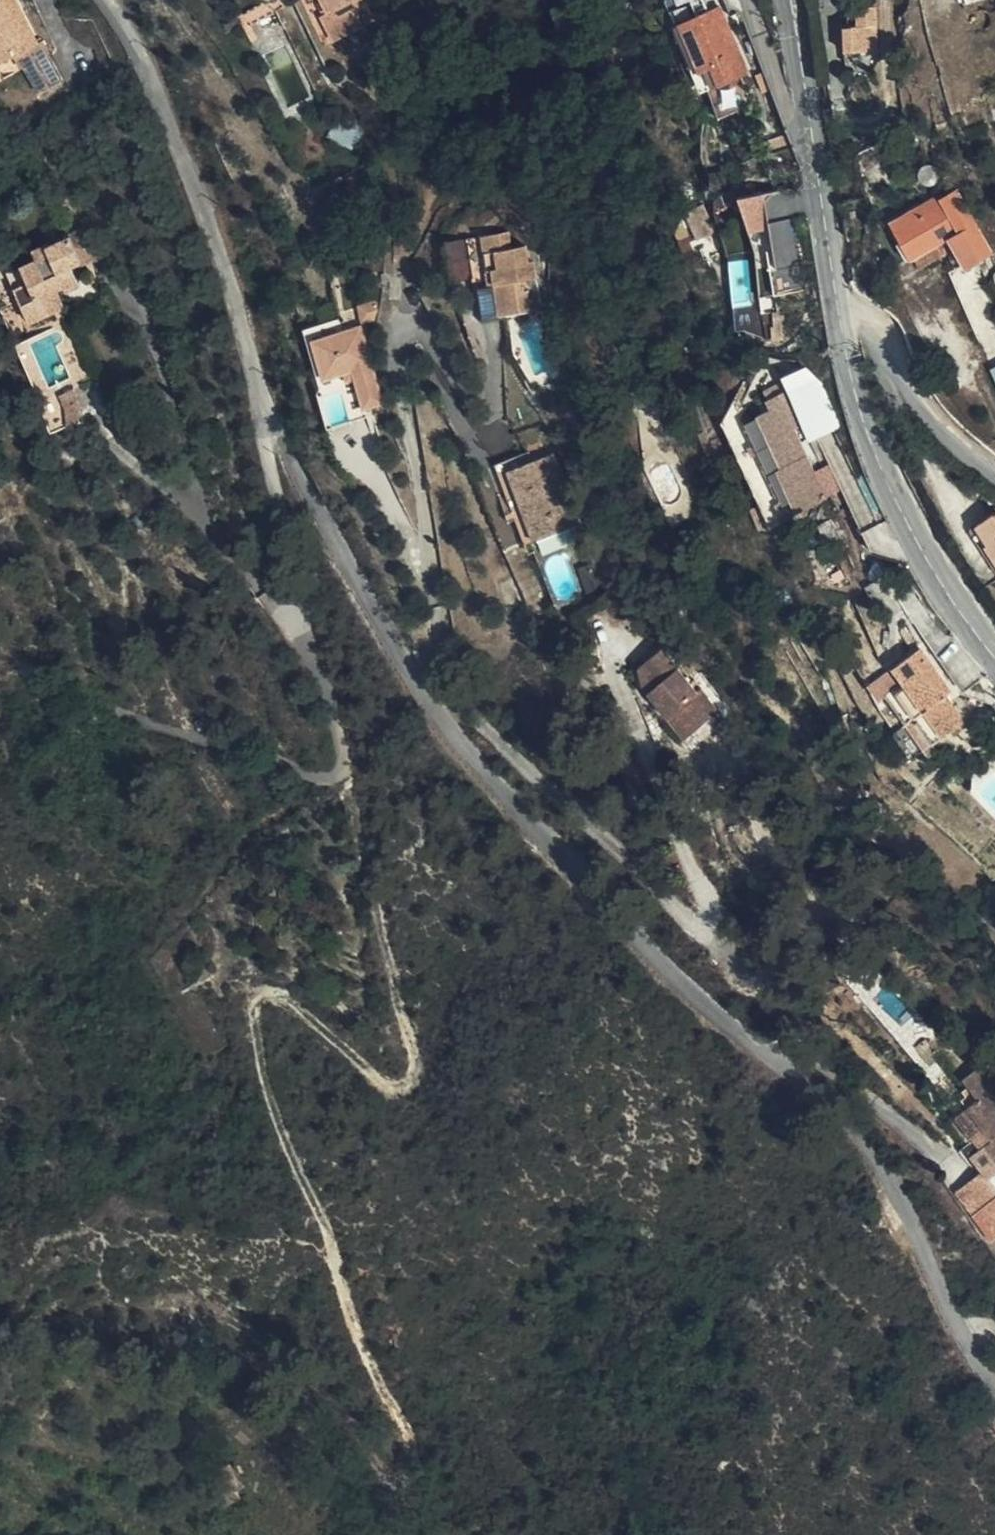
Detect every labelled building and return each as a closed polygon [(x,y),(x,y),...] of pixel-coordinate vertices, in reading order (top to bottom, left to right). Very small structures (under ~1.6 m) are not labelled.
[(14,56),(25,51),(31,62),(50,53),(45,42),(38,44),(15,0),(0,0),(0,64),(14,56)] [(277,9),(271,0),(267,0),(239,14),(245,25),(277,9)] [(363,0),(322,0),(329,14),(322,18),(333,40),(373,20),(363,0)] [(697,15),(711,9),(707,0),(691,0),(697,15)] [(719,20),(726,19),(721,5),(714,8),(719,20)] [(877,49),(877,5),(856,6),(856,26),(843,26),(844,50),(877,49)] [(748,71),(726,19),(719,20),(714,8),(681,22),(708,87),(748,71)] [(25,51),(14,56),(20,68),(24,67),(31,62),(25,51)] [(62,79),(50,53),(31,62),(24,67),(38,92),(62,79)] [(367,146),(373,134),(339,116),(331,132),(354,145),(355,140),(367,146)] [(894,220),(904,238),(914,256),(935,244),(950,236),(966,265),(985,254),(952,193),(943,197),(941,195),(894,220)] [(768,218),(765,194),(738,195),(747,232),(753,252),(767,250),(774,295),(805,290),(794,215),(768,218)] [(705,204),(686,210),(696,239),(716,232),(714,225),(712,225),(705,204)] [(8,269),(15,287),(29,280),(36,298),(58,289),(77,280),(71,266),(105,251),(95,225),(46,247),(45,243),(32,248),(35,257),(8,269)] [(482,235),(486,266),(492,267),(495,284),(500,313),(529,309),(525,279),(536,276),(534,261),(528,261),(525,244),(509,246),(507,231),(482,235)] [(914,256),(904,238),(897,242),(906,259),(914,256)] [(935,244),(914,256),(919,265),(940,253),(935,244)] [(767,250),(753,252),(759,297),(774,295),(767,250)] [(492,267),(486,266),(484,268),(486,285),(495,284),(492,267)] [(29,280),(15,287),(30,320),(64,306),(58,289),(36,298),(29,280)] [(363,324),(345,329),(341,315),(308,324),(327,392),(344,387),(353,417),(370,412),(368,403),(384,398),(363,324)] [(795,427),(804,423),(794,402),(787,387),(768,397),(772,407),(757,414),(761,420),(747,427),(780,497),(792,493),(798,507),(827,494),(795,427)] [(82,406),(74,388),(61,393),(67,409),(67,425),(79,421),(79,407),(82,406)] [(794,402),(804,423),(812,437),(840,423),(822,389),(794,402)] [(535,538),(577,521),(552,452),(509,469),(535,538)] [(768,522),(760,503),(749,508),(758,526),(768,522)] [(978,524),(989,543),(985,546),(994,561),(994,512),(978,524)] [(920,647),(872,680),(882,695),(886,692),(906,719),(914,715),(933,741),(963,720),(964,719),(963,718),(945,692),(950,689),(920,647)] [(649,689),(663,706),(669,700),(676,707),(673,710),(692,732),(719,711),(700,687),(696,690),(663,648),(640,666),(654,684),(649,689)] [(669,700),(663,706),(687,737),(692,732),(673,710),(676,707),(669,700)] [(964,719),(963,720),(975,734),(992,728),(977,708),(963,718),(964,719)] [(938,1058),(924,1040),(915,1045),(929,1065),(938,1058)] [(983,1145),(994,1162),(994,1074),(992,1076),(981,1063),(962,1079),(970,1090),(976,1098),(965,1107),(953,1116),(970,1138),(982,1129),(989,1140),(983,1145)] [(976,1098),(970,1090),(959,1099),(965,1107),(976,1098)] [(977,1148),(983,1145),(989,1140),(982,1129),(970,1138),(977,1148)] [(972,1213),(994,1196),(994,1189),(981,1171),(954,1190),(972,1213)] [(972,1213),(990,1239),(994,1235),(994,1196),(972,1213)] [(222,1486),(217,1489),(223,1504),(238,1498),(235,1487),(237,1486),(230,1465),(216,1469),(222,1486)]
